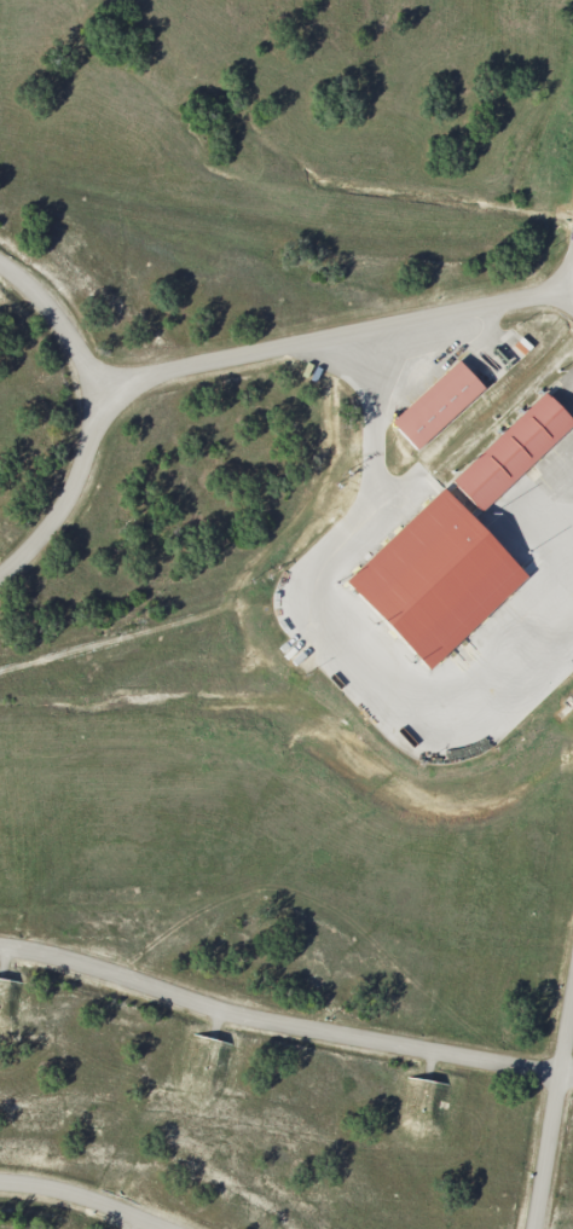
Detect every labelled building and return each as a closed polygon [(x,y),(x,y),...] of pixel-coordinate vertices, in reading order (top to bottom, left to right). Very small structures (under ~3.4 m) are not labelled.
[(483,373),(493,383),(531,349),(521,338),(483,373)] [(416,450),(483,387),(457,360),(390,422),(416,450)] [(545,391),(451,480),(480,512),(572,424),(572,421),(545,391)] [(345,580),(429,670),(527,577),(443,487),(345,580)]
